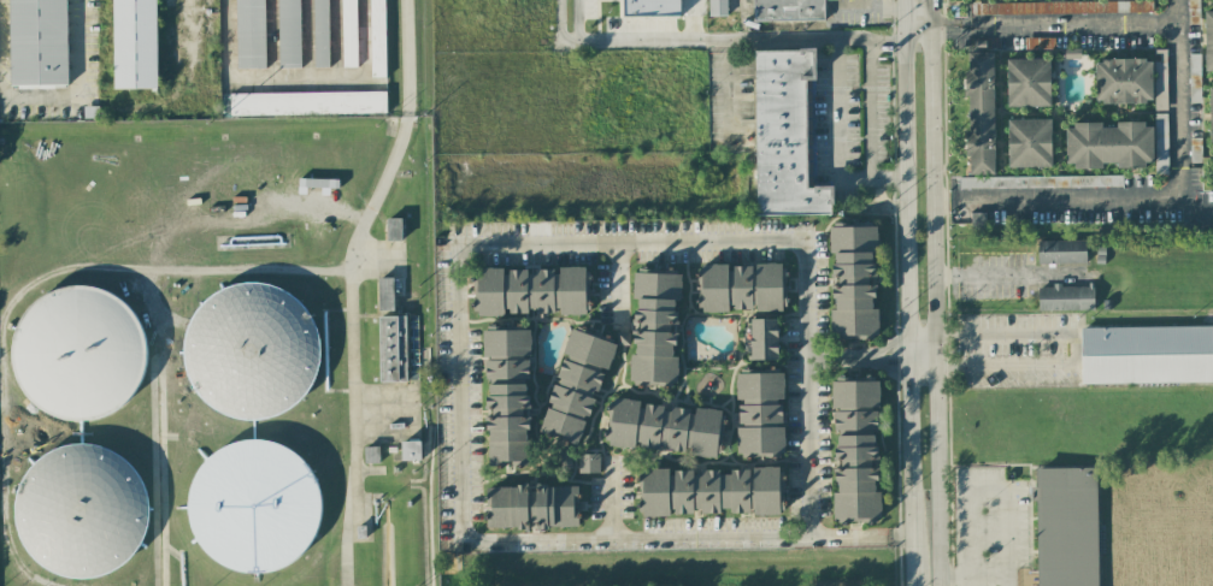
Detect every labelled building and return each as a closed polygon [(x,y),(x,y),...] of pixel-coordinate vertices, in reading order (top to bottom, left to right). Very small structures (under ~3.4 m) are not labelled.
[(67,85),(67,0),(9,0),(10,86),(67,85)] [(156,0),(113,0),(114,89),(157,89),(156,0)] [(236,69),(265,68),(264,0),(235,0),(236,69)] [(278,68),(300,67),(300,0),(277,0),(278,68)] [(314,67),(329,67),(328,0),(313,0),(314,67)] [(342,67),(357,67),(356,0),(342,0),(342,67)] [(385,77),(384,0),(370,0),(371,78),(385,77)] [(680,0),(624,0),(624,17),(680,16),(680,0)] [(727,0),(709,0),(708,15),(727,16),(727,0)] [(824,0),(753,0),(753,20),(824,20),(824,0)] [(1199,0),(1188,0),(1188,8),(1199,8),(1199,0)] [(754,50),(756,216),(833,215),(832,186),(807,186),(806,80),(816,79),(815,50),(754,50)] [(1154,50),(1156,110),(1167,110),(1166,50),(1154,50)] [(995,173),(992,52),(965,53),(969,174),(995,173)] [(1189,103),(1200,103),(1200,54),(1189,54),(1189,103)] [(1049,59),(1006,59),(1008,107),(1050,106),(1049,59)] [(1152,103),(1152,59),(1095,60),(1096,103),(1152,103)] [(385,91),(230,94),(231,116),(386,113),(385,91)] [(1156,174),(1168,174),(1167,114),(1155,114),(1156,174)] [(1008,168),(1051,167),(1051,119),(1008,119),(1008,168)] [(1066,167),(1102,167),(1102,163),(1116,163),(1116,168),(1146,168),(1145,158),(1153,158),(1153,123),(1116,123),(1116,127),(1101,128),(1101,124),(1065,124),(1066,167)] [(960,177),(960,188),(994,188),(994,178),(960,177)] [(338,188),(338,180),(299,178),(299,186),(338,188)] [(402,240),(402,218),(386,218),(387,241),(402,240)] [(833,338),(878,336),(877,308),(875,308),(874,281),(875,280),(874,253),(878,253),(876,224),(829,227),(830,254),(832,253),(834,281),(830,281),(833,338)] [(1086,240),(1037,241),(1038,264),(1086,263),(1086,240)] [(786,311),(785,265),(728,266),(728,264),(701,264),(701,312),(786,311)] [(476,268),(477,317),(506,316),(506,314),(528,313),(528,311),(560,311),(560,315),(589,314),(587,266),(557,267),(557,270),(527,271),(527,269),(505,270),(505,267),(476,268)] [(627,382),(635,381),(661,386),(677,383),(679,371),(676,357),(674,357),(677,337),(676,328),(677,318),(675,304),(676,300),(680,299),(682,286),(680,274),(651,268),(635,271),(631,298),(638,299),(632,332),(635,352),(635,356),(632,356),(627,382)] [(379,311),(394,310),(393,278),(378,278),(379,311)] [(243,419),(252,420),(261,419),(270,418),(279,415),(287,410),(295,406),(301,399),(307,393),(313,385),(317,377),(319,368),(322,360),(322,350),(320,342),(319,332),(316,324),(311,316),(306,308),(300,302),(293,296),(284,291),(276,288),(266,285),(257,284),(246,285),(236,286),(226,290),(217,295),(210,301),(202,308),(196,316),(192,326),(188,336),(187,345),(187,356),(188,366),(190,375),(195,385),(200,393),(207,401),(214,407),(224,413),(234,416),(243,419)] [(1094,310),(1094,286),(1037,286),(1038,311),(1094,310)] [(69,421),(77,422),(87,422),(95,421),(105,418),(112,414),(120,409),(128,403),(134,396),(139,389),(142,380),(145,372),(147,362),(147,354),(146,344),(145,336),(141,327),(136,319),(131,312),(125,304),(118,300),(110,295),(101,291),(92,289),(82,288),(71,288),(61,290),(52,294),(42,298),(35,304),(28,312),(22,320),(17,328),(13,338),(12,349),(12,359),(13,368),(16,379),(20,387),(25,396),(33,404),(40,410),(49,415),(59,419),(69,421)] [(380,382),(407,382),(406,316),(379,317),(380,382)] [(751,360),(778,359),(777,318),(750,319),(751,360)] [(582,445),(600,369),(609,372),(616,344),(628,347),(629,340),(568,325),(542,436),(582,445)] [(1082,384),(1212,382),(1212,351),(1212,326),(1081,328),(1082,384)] [(529,330),(483,330),(483,356),(486,356),(486,378),(487,378),(488,464),(512,464),(512,466),(530,466),(529,330)] [(736,373),(736,402),(737,402),(737,455),(783,455),(783,399),(784,399),(784,373),(736,373)] [(877,379),(831,382),(834,433),(838,492),(832,493),(834,523),(882,521),(880,492),(879,492),(875,431),(880,430),(877,379)] [(719,455),(723,410),(692,408),(692,409),(667,407),(667,406),(642,404),(642,400),(610,398),(606,445),(719,455)] [(242,573),(252,574),(260,574),(270,573),(278,569),(287,566),(294,561),(301,555),(307,547),(312,540),(316,532),(319,523),(320,514),(322,505),(320,496),(318,487),(314,479),(311,470),(305,463),(299,456),(292,451),(284,446),(276,443),(266,440),(255,439),(246,439),(235,442),(225,445),(217,450),(208,456),(201,463),(195,472),(190,480),(188,490),(186,501),(186,510),(187,520),(190,531),(194,539),(200,547),(206,556),(214,562),(223,567),(232,570),(242,573)] [(402,460),(420,460),(420,441),(402,441),(402,460)] [(71,580),(80,581),(89,581),(98,580),(107,576),(114,573),(123,568),(130,562),(136,555),(141,547),(145,539),(147,531),(149,521),(149,513),(148,503),(147,495),(143,486),(139,478),(134,470),(128,463),(120,458),(112,454),(104,450),(94,448),(84,446),(73,446),(64,449),(54,452),(45,457),(37,463),(30,470),(24,479),(19,487),(16,497),(14,508),(14,517),(16,527),(18,538),(23,546),(28,555),(35,563),(42,569),(52,574),(61,578),(71,580)] [(364,447),(364,463),(380,463),(380,446),(364,447)] [(578,472),(599,473),(599,454),(578,454),(578,472)] [(643,517),(669,517),(669,513),(719,513),(719,508),(731,508),(731,513),(752,513),(752,515),(779,515),(780,470),(696,469),(696,471),(671,470),(671,468),(643,468),(643,517)] [(1035,468),(1037,585),(1098,585),(1096,468),(1035,468)] [(578,486),(536,486),(536,487),(488,487),(488,528),(532,528),(532,527),(578,528),(578,486)]
